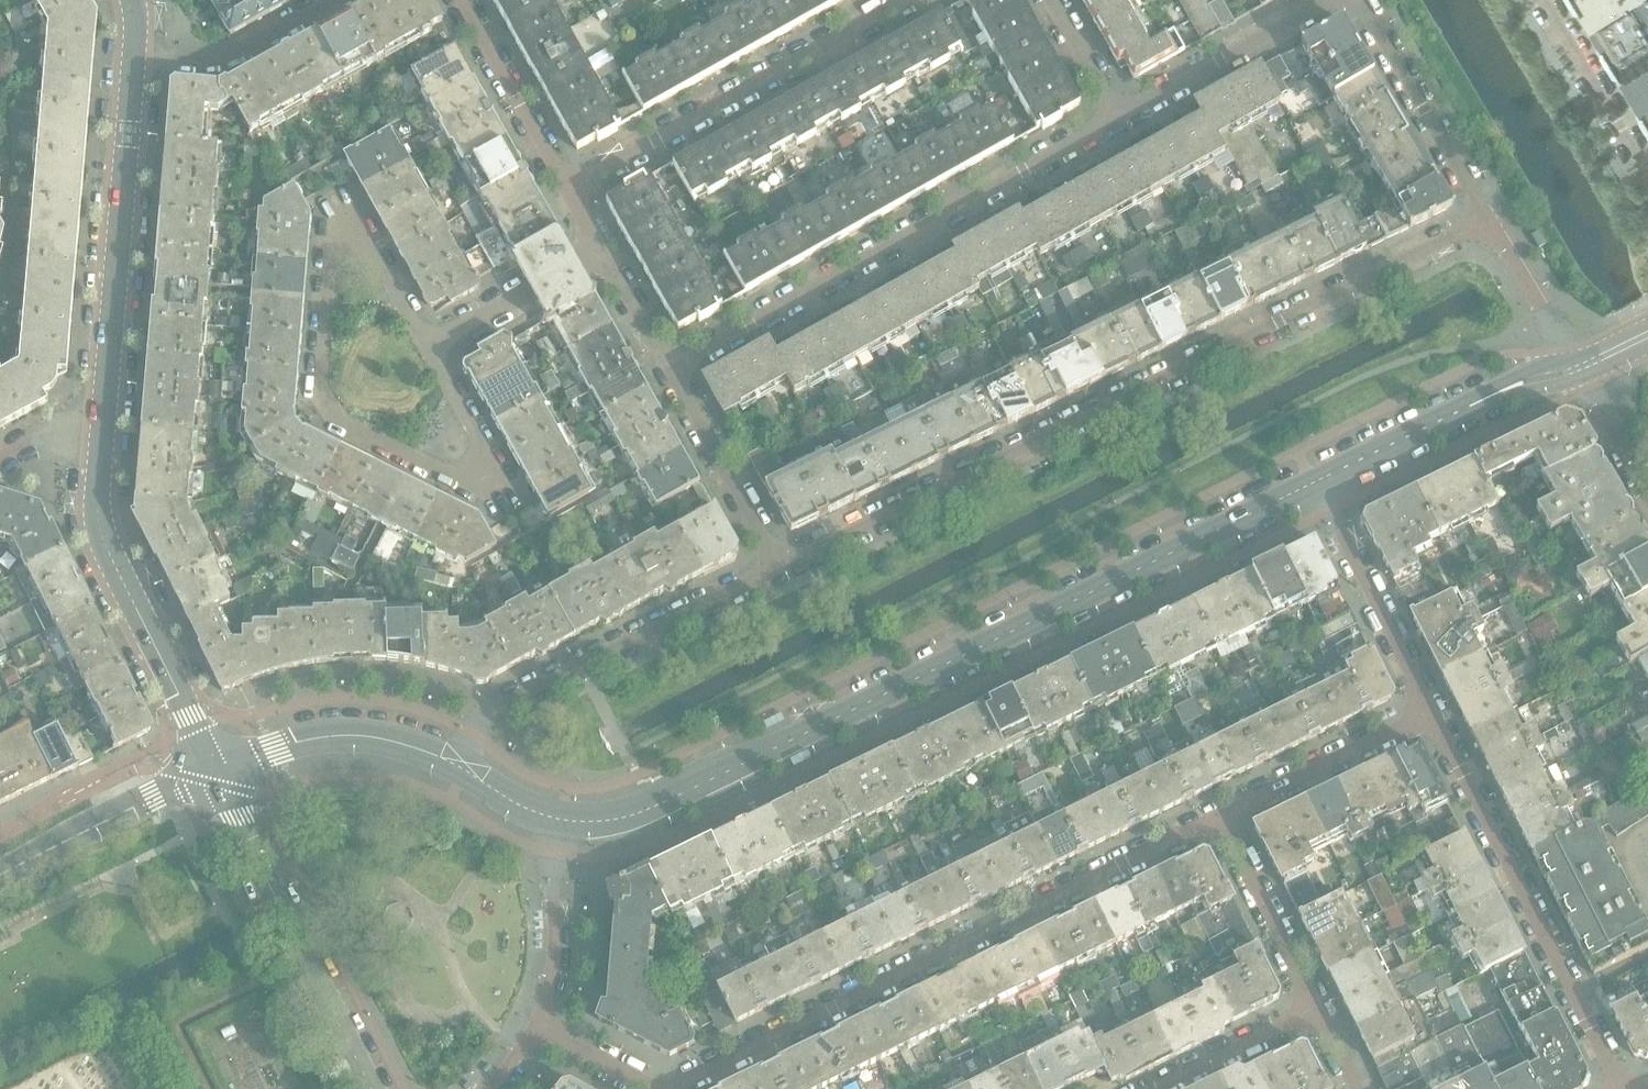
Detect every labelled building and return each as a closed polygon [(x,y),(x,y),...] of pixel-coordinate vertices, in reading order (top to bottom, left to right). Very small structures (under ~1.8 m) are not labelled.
[(87,0),(34,0),(48,26),(47,38),(94,42),(96,16),(87,0)] [(219,15),(229,35),(292,0),(210,0),(219,15)] [(407,42),(384,0),(379,0),(366,7),(360,8),(359,8),(359,9),(355,13),(343,20),(337,21),(337,20),(336,21),(333,26),(318,34),(343,78),(364,67),(365,69),(386,57),(385,55),(407,42)] [(429,0),(384,0),(407,42),(429,30),(435,40),(449,32),(446,26),(441,23),(429,0)] [(497,9),(498,9),(505,22),(543,0),(492,0),(497,9)] [(550,0),(543,0),(505,22),(512,34),(511,35),(519,49),(525,60),(525,59),(534,73),(533,73),(540,86),(584,61),(550,0)] [(815,0),(764,0),(758,3),(777,37),(822,12),(815,0)] [(822,12),(844,0),(815,0),(822,12)] [(1023,3),(1021,0),(965,0),(964,1),(982,33),(1000,65),(1043,41),(1036,28),(1037,28),(1029,14),(1023,3)] [(1137,9),(1132,0),(1082,0),(1116,60),(1154,39),(1137,9)] [(1204,0),(1178,0),(1201,41),(1221,29),(1204,0)] [(1221,0),(1204,0),(1221,29),(1222,31),(1235,24),(1221,0)] [(1582,18),(1601,50),(1647,21),(1647,12),(1645,7),(1640,0),(1571,0),(1582,18)] [(777,37),(758,3),(746,10),(743,5),(724,16),(727,21),(714,28),(733,62),(777,37)] [(658,15),(654,7),(645,12),(649,19),(658,15)] [(972,31),(965,35),(950,9),(896,39),(915,73),(928,66),(930,70),(949,59),(946,55),(958,48),(962,54),(963,53),(964,54),(980,45),(972,31)] [(649,24),(643,13),(632,19),(638,30),(649,24)] [(1601,50),(1621,84),(1640,115),(1647,110),(1647,21),(1601,50)] [(1373,74),(1359,51),(1345,27),(1337,25),(1302,45),(1312,64),(1316,70),(1312,73),(1313,75),(1297,84),(1300,87),(1305,84),(1309,90),(1323,82),(1332,98),(1373,74)] [(733,62),(714,28),(701,35),(699,30),(680,41),(682,46),(671,52),(669,47),(666,48),(688,87),(733,62)] [(1173,30),(1166,34),(1165,33),(1154,39),(1116,60),(1121,69),(1126,66),(1133,79),(1185,50),(1173,30)] [(473,78),(462,59),(461,54),(462,54),(461,52),(456,49),(455,47),(455,42),(449,32),(435,40),(443,54),(411,71),(423,93),(421,94),(427,104),(429,103),(473,78)] [(343,78),(318,34),(303,42),(298,43),(297,43),(296,43),(293,48),(281,55),(275,56),(275,55),(273,56),(270,61),(255,69),(281,113),(301,102),(302,104),(324,92),(322,90),(343,78)] [(92,65),(94,42),(47,38),(45,61),(92,65)] [(915,73),(896,39),(851,64),(870,98),(883,91),(886,95),(905,84),(902,80),(915,73)] [(1065,77),(1059,67),(1051,53),(1050,53),(1043,41),(1000,65),(1020,101),(1036,130),(1040,127),(1042,130),(1062,119),(1060,116),(1079,105),(1072,92),(1073,92),(1065,78),(1065,77)] [(688,87),(666,48),(622,73),(626,81),(638,102),(629,107),(634,118),(688,87)] [(1296,85),(1297,84),(1313,75),(1312,73),(1316,70),(1312,64),(1302,70),(1292,68),(1288,71),(1279,58),(1261,68),(1277,97),(1296,85)] [(90,89),(92,65),(45,61),(43,84),(90,89)] [(602,93),(584,61),(540,86),(547,98),(555,112),(554,113),(557,118),(560,123),(561,123),(569,137),(576,150),(596,139),(597,142),(617,131),(615,128),(620,125),(602,93)] [(870,98),(851,64),(806,89),(825,123),(838,116),(841,120),(860,109),(858,105),(870,98)] [(1278,176),(1247,121),(1281,103),(1277,97),(1261,68),(1196,104),(1204,117),(1222,153),(1226,151),(1247,185),(1244,187),(1247,194),(1261,186),(1278,176)] [(281,113),(255,69),(241,77),(235,78),(234,78),(234,79),(230,83),(220,89),(229,106),(233,103),(249,134),(261,127),(260,125),(281,113)] [(396,80),(391,71),(384,75),(389,84),(396,80)] [(1389,103),(1373,74),(1332,98),(1349,126),(1389,103)] [(389,84),(384,75),(377,78),(382,88),(389,84)] [(493,115),(486,103),(486,97),(485,96),(480,92),(473,78),(429,103),(441,123),(438,125),(445,135),(435,140),(425,146),(427,149),(432,158),(442,153),(439,148),(449,143),(450,144),(451,143),(463,164),(507,140),(499,126),(499,120),(498,119),(493,115)] [(202,145),(205,110),(217,112),(227,106),(228,106),(229,106),(220,89),(217,86),(178,83),(176,83),(172,86),(172,89),(170,114),(167,119),(167,120),(167,121),(169,126),(167,142),(202,145)] [(86,136),(88,112),(90,89),(43,84),(39,131),(86,136)] [(931,89),(928,84),(923,87),(925,92),(931,89)] [(934,87),(931,89),(925,92),(930,102),(939,97),(934,87)] [(825,123),(806,89),(762,114),(781,147),(794,140),(797,145),(816,134),(813,129),(825,123)] [(1006,110),(1011,107),(1005,96),(991,103),(994,108),(981,115),(978,110),(959,121),(961,126),(949,133),(968,168),(1013,142),(1008,134),(1015,129),(1013,126),(1015,125),(1012,121),(1004,125),(1003,124),(1012,119),(1006,110)] [(948,111),(941,98),(932,104),(939,116),(948,111)] [(410,113),(404,101),(394,107),(401,118),(410,113)] [(1420,154),(1389,103),(1349,126),(1380,178),(1420,154)] [(943,125),(931,105),(922,110),(934,130),(943,125)] [(393,123),(387,114),(374,122),(379,131),(393,123)] [(781,147),(762,114),(717,139),(736,172),(749,165),(752,170),(771,159),(769,154),(781,147)] [(1162,187),(1222,153),(1204,117),(1143,151),(1162,187)] [(379,131),(374,122),(361,130),(366,138),(379,131)] [(410,161),(404,150),(402,151),(390,130),(352,152),(351,151),(344,154),(346,158),(347,164),(347,165),(348,165),(352,168),(363,188),(410,161)] [(82,183),(84,160),(86,136),(39,131),(35,179),(82,183)] [(435,140),(429,132),(420,137),(425,146),(435,140)] [(968,168),(949,133),(936,140),(933,135),(914,146),(916,151),(904,158),(923,192),(968,168)] [(425,146),(420,137),(411,142),(418,155),(427,149),(425,146)] [(736,172),(717,139),(672,164),(692,198),(705,191),(708,195),(727,184),(724,180),(736,172)] [(528,177),(521,165),(520,159),(520,157),(520,158),(515,154),(507,140),(463,164),(475,185),(473,186),(484,206),(486,205),(498,226),(499,227),(542,203),(534,187),(533,181),(532,180),(528,177)] [(216,170),(218,148),(218,146),(202,145),(167,142),(166,159),(163,164),(163,165),(165,171),(164,186),(161,191),(161,192),(163,198),(161,213),(212,217),(214,194),(216,194),(218,171),(216,170)] [(260,156),(252,143),(244,148),(243,159),(249,159),(260,156)] [(1328,174),(1355,157),(1353,153),(1343,159),(1332,161),(1322,145),(1314,150),(1328,174)] [(1162,187),(1143,151),(1081,186),(1101,221),(1162,187)] [(1366,249),(1446,210),(1448,202),(1420,154),(1380,178),(1395,203),(1364,220),(1355,226),(1366,249)] [(923,192),(904,158),(891,165),(889,160),(870,171),(872,176),(860,183),(879,217),(923,192)] [(306,159),(290,168),(295,177),(311,168),(306,159)] [(426,194),(414,173),(416,172),(410,161),(363,188),(381,219),(426,194)] [(241,185),(242,172),(234,171),(233,184),(241,185)] [(445,183),(441,175),(428,182),(433,189),(445,183)] [(1265,193),(1283,183),(1279,175),(1278,176),(1261,186),(1265,193)] [(668,209),(649,177),(645,180),(643,177),(623,188),(625,191),(605,201),(613,215),(612,215),(620,229),(626,240),(634,254),(635,253),(641,266),(686,241),(668,209)] [(1214,190),(1207,177),(1199,181),(1206,194),(1214,190)] [(78,236),(80,207),(82,183),(35,179),(31,232),(78,236)] [(1206,194),(1199,181),(1191,185),(1199,199),(1206,194)] [(450,191),(445,183),(433,189),(437,198),(450,191)] [(879,217),(860,183),(847,190),(844,185),(825,196),(828,201),(815,208),(834,242),(879,217)] [(240,200),(241,185),(233,184),(231,199),(240,200)] [(307,262),(310,227),(311,215),(301,197),(302,195),(297,186),(294,186),(294,185),(286,189),(264,202),(263,211),(258,211),(256,233),(259,234),(257,258),(307,262)] [(688,196),(682,185),(671,192),(677,202),(681,200),(688,196)] [(1039,256),(1101,221),(1081,186),(1020,220),(1036,250),(1039,256)] [(445,223),(439,213),(437,214),(426,194),(381,219),(398,250),(445,223)] [(470,201),(465,194),(455,200),(459,207),(470,201)] [(1256,204),(1251,195),(1234,203),(1239,213),(1256,204)] [(1355,226),(1351,219),(1341,197),(1311,212),(1315,219),(1336,264),(1338,263),(1365,249),(1365,250),(1366,249),(1355,226)] [(478,209),(472,200),(472,199),(470,201),(459,207),(465,217),(478,209)] [(768,208),(764,199),(754,204),(759,213),(768,208)] [(685,207),(682,202),(681,200),(677,202),(676,203),(680,209),(685,207)] [(611,325),(590,288),(587,288),(586,286),(576,269),(561,241),(563,239),(542,203),(499,227),(498,226),(476,238),(493,270),(509,261),(511,263),(514,263),(516,263),(532,293),(545,315),(543,318),(543,321),(543,322),(545,324),(548,325),(549,326),(552,325),(553,324),(567,350),(611,325)] [(834,242),(815,208),(803,215),(800,210),(781,221),(783,226),(770,233),(790,267),(834,242)] [(1153,223),(1146,211),(1138,215),(1145,228),(1153,223)] [(209,253),(211,230),(213,230),(214,218),(212,217),(161,213),(158,249),(209,253)] [(1225,237),(1213,213),(1205,218),(1217,241),(1225,237)] [(1005,267),(1036,250),(1020,220),(1017,214),(955,249),(958,255),(978,290),(982,296),(1011,279),(1018,290),(1027,286),(1020,273),(1011,277),(1005,267)] [(1364,220),(1360,214),(1351,219),(1355,226),(1364,220)] [(1145,228),(1138,215),(1130,220),(1137,232),(1145,228)] [(1220,321),(1278,293),(1256,248),(1235,258),(1233,255),(1225,259),(1217,263),(1219,267),(1203,274),(1188,244),(1211,233),(1203,217),(1175,232),(1198,277),(1220,321)] [(708,228),(702,218),(691,224),(697,234),(708,228)] [(1336,264),(1315,219),(1293,230),(1291,226),(1284,230),(1280,220),(1270,225),(1276,239),(1256,248),(1278,293),(1336,264)] [(461,257),(449,236),(452,234),(445,223),(398,250),(416,282),(461,257)] [(1547,244),(1539,231),(1530,236),(1538,249),(1547,244)] [(73,293),(75,264),(78,236),(31,232),(26,289),(73,293)] [(790,267),(770,233),(758,240),(755,236),(736,246),(739,251),(726,259),(738,280),(728,285),(736,298),(790,267)] [(717,243),(713,236),(702,242),(706,249),(717,243)] [(721,306),(704,273),(686,241),(641,266),(649,278),(648,278),(656,292),(656,293),(662,303),(670,317),(678,330),(697,319),(699,322),(718,311),(717,308),(721,306)] [(1091,258),(1084,246),(1077,250),(1084,263),(1091,258)] [(207,273),(209,253),(158,249),(152,321),(203,325),(204,305),(206,305),(209,273),(207,273)] [(1084,263),(1077,250),(1069,254),(1077,267),(1084,263)] [(1145,250),(1119,263),(1127,279),(1153,266),(1145,250)] [(978,290),(958,255),(897,289),(917,324),(978,290)] [(477,289),(478,280),(475,274),(471,272),(470,273),(461,257),(416,282),(425,297),(424,301),(426,304),(428,306),(432,307),(435,306),(448,299),(450,304),(477,289)] [(301,333),(303,306),(307,262),(257,258),(255,277),(253,277),(251,299),(250,309),(253,310),(251,329),(301,333)] [(1103,271),(1090,277),(1096,291),(1110,284),(1103,271)] [(229,286),(230,275),(218,274),(217,285),(229,286)] [(1220,321),(1198,277),(1176,287),(1175,284),(1158,292),(1159,296),(1139,306),(1160,351),(1220,321)] [(1092,291),(1086,278),(1067,288),(1073,301),(1092,291)] [(1066,288),(1057,293),(1059,297),(1068,292),(1066,288)] [(68,346),(70,321),(73,293),(26,289),(21,342),(68,346)] [(917,324),(897,289),(835,323),(855,359),(917,324)] [(1068,292),(1059,297),(1061,301),(1070,296),(1068,292)] [(1070,296),(1061,301),(1063,305),(1072,301),(1070,296)] [(1047,298),(1039,303),(1041,307),(1050,302),(1047,298)] [(1072,301),(1063,305),(1065,309),(1074,305),(1072,301)] [(1050,302),(1041,307),(1043,311),(1052,306),(1050,302)] [(1074,305),(1065,309),(1067,313),(1076,309),(1074,305)] [(1052,306),(1043,311),(1045,315),(1054,310),(1052,306)] [(1160,351),(1139,306),(1116,318),(1114,314),(1107,317),(1099,321),(1100,325),(1079,337),(1069,342),(1091,385),(1160,351)] [(1076,309),(1067,313),(1069,317),(1078,313),(1076,309)] [(1054,310),(1045,315),(1047,319),(1056,314),(1054,310)] [(1078,313),(1069,317),(1071,321),(1080,317),(1078,313)] [(969,327),(962,314),(954,319),(961,331),(969,327)] [(1056,314),(1047,319),(1049,323),(1058,318),(1056,314)] [(1080,317),(1071,321),(1073,325),(1082,321),(1080,317)] [(1058,318),(1049,323),(1051,327),(1060,322),(1058,318)] [(961,331),(954,319),(946,323),(953,336),(961,331)] [(201,349),(203,326),(203,325),(152,321),(149,357),(200,362),(203,362),(204,349),(201,349)] [(1084,325),(1082,321),(1073,325),(1075,329),(1084,325)] [(1060,322),(1051,327),(1053,331),(1062,326),(1060,322)] [(855,359),(835,323),(774,358),(786,380),(794,394),(855,359)] [(632,363),(626,351),(625,345),(624,344),(620,340),(611,325),(567,350),(580,371),(577,373),(589,393),(591,392),(603,413),(647,388),(638,374),(638,368),(637,367),(632,363)] [(1062,326),(1053,331),(1055,335),(1064,330),(1062,326)] [(298,370),(301,333),(251,329),(249,353),(246,353),(246,365),(248,366),(298,370)] [(1066,334),(1064,330),(1055,335),(1057,339),(1066,334)] [(512,341),(512,340),(511,339),(503,335),(476,350),(479,355),(466,362),(464,364),(463,368),(463,371),(465,374),(468,375),(477,392),(522,366),(512,350),(513,343),(519,347),(530,340),(525,334),(512,341)] [(1033,348),(1027,336),(1017,340),(1023,352),(1033,348)] [(557,356),(547,337),(536,343),(546,362),(557,356)] [(66,373),(68,346),(21,342),(19,363),(52,384),(57,376),(66,373)] [(1091,385),(1069,342),(1037,356),(1009,370),(1032,414),(1091,385)] [(786,380),(774,358),(767,344),(704,379),(724,414),(756,397),(786,380)] [(223,362),(224,354),(225,349),(215,348),(214,365),(223,366),(223,362)] [(907,361),(900,349),(892,354),(899,366),(907,361)] [(944,353),(935,357),(940,366),(949,362),(944,353)] [(234,363),(235,355),(224,354),(223,362),(234,363)] [(899,366),(892,354),(884,358),(891,370),(899,366)] [(198,385),(200,362),(149,357),(148,373),(145,378),(145,379),(147,385),(145,400),(143,405),(142,405),(142,406),(143,406),(144,412),(143,428),(194,432),(196,408),(198,408),(200,385),(198,385)] [(1032,414),(1009,370),(991,379),(982,362),(971,367),(978,380),(970,385),(972,388),(950,399),(972,444),(1032,414)] [(47,392),(52,384),(19,363),(19,364),(3,373),(25,414),(47,402),(47,392)] [(248,448),(301,419),(300,418),(300,415),(299,412),(296,410),(294,410),(298,370),(248,366),(246,389),(243,389),(242,412),(240,433),(248,448)] [(541,397),(536,387),(534,388),(522,366),(477,392),(495,423),(541,397)] [(560,386),(551,371),(540,377),(548,392),(560,386)] [(576,384),(569,372),(557,379),(564,391),(576,384)] [(3,373),(0,375),(0,421),(3,427),(25,414),(3,373)] [(210,382),(209,398),(220,399),(221,383),(210,382)] [(221,383),(220,399),(221,399),(231,400),(233,384),(221,383)] [(846,396),(839,384),(831,388),(838,401),(846,396)] [(667,425),(661,413),(660,408),(660,407),(659,406),(655,403),(647,388),(603,413),(615,434),(613,435),(624,455),(626,454),(638,475),(681,450),(673,436),(673,430),(672,429),(667,425)] [(838,401),(831,388),(823,392),(830,405),(838,401)] [(557,429),(545,408),(547,407),(541,397),(495,423),(513,454),(557,429)] [(972,444),(950,399),(891,428),(915,472),(972,444)] [(859,412),(855,402),(846,407),(851,416),(859,412)] [(578,418),(572,408),(563,413),(568,423),(578,418)] [(819,432),(841,420),(836,411),(814,422),(819,432)] [(1477,460),(1497,499),(1503,497),(1541,477),(1544,481),(1596,455),(1594,453),(1592,450),(1593,446),(1575,417),(1574,418),(1569,416),(1568,415),(1477,460)] [(318,491),(341,446),(305,428),(305,425),(304,422),(302,420),(301,419),(248,448),(256,463),(275,472),(296,483),(297,480),(318,491)] [(786,435),(778,420),(770,424),(778,439),(786,435)] [(915,472),(891,428),(888,421),(829,450),(830,453),(855,501),(915,472)] [(778,439),(770,424),(763,428),(770,443),(778,439)] [(188,503),(190,480),(192,480),(194,456),(192,456),(194,432),(143,428),(142,444),(139,449),(139,451),(141,456),(139,471),(137,476),(136,478),(137,478),(138,483),(137,499),(188,503)] [(576,459),(571,449),(568,450),(557,429),(513,454),(530,485),(576,459)] [(591,448),(588,441),(578,447),(582,453),(591,448)] [(855,501),(830,453),(809,463),(807,460),(797,465),(796,464),(792,466),(781,465),(769,444),(761,448),(748,456),(788,527),(796,530),(854,502),(855,501)] [(349,506),(371,461),(341,446),(318,491),(317,493),(328,499),(329,496),(349,506)] [(609,451),(606,446),(600,449),(603,455),(609,451)] [(615,458),(611,450),(609,451),(603,455),(599,457),(604,465),(615,458)] [(698,480),(698,475),(697,473),(692,470),(681,450),(638,475),(636,476),(642,486),(644,485),(656,507),(691,487),(696,496),(706,490),(704,486),(699,482),(698,480)] [(1618,493),(1613,484),(1607,475),(1607,476),(1601,466),(1601,460),(1598,456),(1596,455),(1544,481),(1555,498),(1535,508),(1549,531),(1569,521),(1582,544),(1632,517),(1631,516),(1631,511),(1628,506),(1624,504),(1618,494),(1618,493)] [(592,492),(580,471),(582,469),(576,459),(530,485),(541,504),(541,510),(542,511),(546,515),(548,517),(554,513),(592,492)] [(1498,505),(1495,500),(1497,499),(1477,460),(1415,490),(1437,535),(1498,505)] [(438,495),(412,482),(371,461),(349,506),(369,516),(368,518),(377,523),(386,528),(396,532),(398,530),(416,539),(438,495)] [(228,463),(215,466),(204,467),(205,473),(229,469),(228,463)] [(621,485),(609,492),(613,499),(625,492),(621,485)] [(254,514),(247,486),(236,489),(243,517),(254,514)] [(606,488),(583,502),(590,515),(614,501),(613,499),(609,492),(606,488)] [(736,547),(714,509),(714,503),(706,490),(696,496),(701,505),(697,512),(699,516),(695,519),(678,528),(701,573),(734,555),(736,547)] [(1429,546),(1427,541),(1437,535),(1415,490),(1366,514),(1367,516),(1365,520),(1364,522),(1393,580),(1417,567),(1411,555),(1429,546)] [(489,533),(487,530),(479,515),(438,495),(416,539),(437,550),(435,552),(456,562),(458,559),(466,563),(468,562),(471,566),(488,557),(498,550),(495,544),(497,542),(492,533),(489,533)] [(45,515),(43,516),(39,509),(0,496),(0,538),(13,542),(27,569),(63,551),(45,515)] [(207,539),(197,517),(193,519),(189,512),(188,503),(137,499),(136,514),(133,515),(138,525),(138,524),(156,558),(157,558),(169,582),(215,558),(206,540),(207,539)] [(313,525),(323,507),(312,502),(303,520),(313,525)] [(1529,526),(1522,513),(1510,520),(1517,533),(1529,526)] [(572,537),(560,516),(550,522),(562,542),(572,537)] [(1646,540),(1646,541),(1640,531),(1640,525),(1637,521),(1633,518),(1632,517),(1582,544),(1594,564),(1575,575),(1580,583),(1572,588),(1571,585),(1561,591),(1564,597),(1573,591),(1575,596),(1583,591),(1581,587),(1582,587),(1589,598),(1608,588),(1621,610),(1647,595),(1647,543),(1646,540)] [(311,536),(316,527),(313,525),(303,520),(299,530),(311,536)] [(341,540),(316,527),(311,536),(299,530),(298,530),(286,548),(297,555),(305,543),(313,547),(311,552),(330,561),(338,546),(341,540)] [(701,573),(678,528),(657,540),(654,534),(633,546),(634,548),(613,560),(638,605),(653,596),(658,596),(659,596),(660,595),(664,591),(664,590),(668,592),(677,587),(683,586),(684,586),(684,585),(688,581),(701,573)] [(345,536),(340,547),(352,552),(357,542),(345,536)] [(1492,537),(1479,544),(1483,552),(1496,546),(1492,537)] [(1338,588),(1314,540),(1251,571),(1252,573),(1275,619),(1286,613),(1287,614),(1316,599),(1328,623),(1350,612),(1338,588)] [(1543,556),(1533,540),(1523,545),(1533,560),(1543,556)] [(359,557),(352,554),(338,546),(330,561),(352,572),(359,557)] [(1496,546),(1483,552),(1488,561),(1501,555),(1496,546)] [(93,611),(77,580),(63,551),(27,569),(32,580),(23,585),(32,603),(41,598),(56,628),(93,611)] [(1547,562),(1546,561),(1543,556),(1533,560),(1537,567),(1547,562)] [(229,590),(226,585),(220,573),(222,572),(215,558),(169,582),(187,616),(228,596),(226,592),(229,590)] [(638,605),(613,560),(593,571),(590,566),(568,578),(570,580),(549,592),(573,637),(588,628),(594,627),(594,628),(595,627),(599,622),(603,624),(613,619),(619,618),(620,617),(624,613),(638,605)] [(399,575),(401,568),(383,563),(381,570),(399,575)] [(322,589),(323,570),(313,570),(313,589),(322,589)] [(1275,619),(1252,573),(1228,585),(1227,584),(1227,583),(1216,588),(1217,589),(1216,591),(1193,603),(1214,645),(1225,640),(1227,643),(1245,634),(1249,641),(1258,658),(1264,655),(1255,638),(1258,637),(1255,629),(1264,625),(1264,624),(1275,619)] [(450,589),(453,580),(437,576),(435,585),(450,589)] [(287,598),(287,580),(277,580),(278,599),(287,598)] [(423,666),(423,619),(422,611),(386,612),(386,608),(383,608),(382,588),(365,588),(357,585),(355,591),(354,596),(355,607),(344,607),(334,607),(334,610),(314,610),(314,615),(313,664),(335,661),(343,660),(359,660),(365,660),(383,660),(407,663),(423,666)] [(1439,601),(1452,593),(1448,585),(1434,592),(1439,601)] [(1439,601),(1434,592),(1433,588),(1405,603),(1411,615),(1439,601)] [(573,637),(549,592),(529,604),(526,598),(505,610),(506,612),(485,624),(487,628),(509,668),(524,660),(530,659),(531,658),(535,654),(536,653),(536,654),(539,656),(549,650),(555,650),(556,649),(559,644),(573,637)] [(1476,634),(1483,630),(1472,607),(1464,611),(1455,592),(1452,593),(1439,601),(1411,615),(1440,674),(1485,652),(1476,634)] [(1621,610),(1633,630),(1614,641),(1621,653),(1597,667),(1603,678),(1637,659),(1647,677),(1647,595),(1621,610)] [(277,671),(278,624),(253,625),(253,630),(243,631),(243,642),(232,642),(216,609),(231,601),(228,596),(187,616),(202,647),(200,648),(217,682),(221,691),(232,691),(235,687),(256,678),(277,671)] [(1214,645),(1193,603),(1169,614),(1167,613),(1157,618),(1157,620),(1134,632),(1156,674),(1165,669),(1167,673),(1205,655),(1203,651),(1214,645)] [(122,670),(108,641),(93,611),(56,628),(86,686),(122,670)] [(1330,638),(1357,625),(1350,612),(1328,623),(1318,629),(1324,640),(1330,638)] [(313,664),(314,615),(278,616),(278,624),(277,671),(289,669),(313,664)] [(509,668),(487,628),(477,633),(459,635),(459,624),(448,624),(448,619),(423,619),(423,666),(442,670),(463,677),(472,680),(475,684),(486,684),(488,680),(509,668)] [(1156,674),(1134,632),(1133,629),(1069,661),(1070,663),(1092,705),(1103,700),(1105,704),(1145,684),(1143,680),(1156,674)] [(1391,692),(1368,647),(1349,656),(1349,659),(1342,663),(1330,638),(1324,640),(1321,642),(1334,667),(1335,666),(1341,678),(1322,687),(1340,724),(1388,701),(1387,699),(1389,693),(1391,692)] [(1258,658),(1249,641),(1240,645),(1248,662),(1258,658)] [(1513,690),(1501,667),(1494,670),(1485,652),(1440,674),(1471,734),(1511,714),(1501,695),(1513,690)] [(1297,690),(1280,655),(1275,658),(1282,671),(1286,680),(1292,693),(1297,690)] [(1511,676),(1536,664),(1534,660),(1510,672),(1511,676)] [(63,672),(59,663),(47,669),(51,678),(63,672)] [(1092,705),(1070,663),(1047,674),(1045,673),(1035,678),(1035,680),(1011,692),(1032,734),(1044,729),(1046,733),(1083,714),(1081,710),(1092,705)] [(1514,680),(1538,668),(1536,664),(1511,676),(1514,680)] [(14,669),(2,674),(9,686),(20,681),(14,669)] [(53,683),(46,670),(32,676),(39,690),(53,683)] [(150,726),(122,670),(86,686),(104,720),(117,747),(148,732),(150,726)] [(1207,689),(1203,680),(1202,681),(1196,670),(1191,672),(1201,692),(1207,689)] [(1201,692),(1191,672),(1186,675),(1191,686),(1186,689),(1190,697),(1201,692)] [(1340,724),(1322,687),(1296,700),(1292,693),(1286,680),(1280,683),(1286,695),(1284,697),(1288,704),(1268,714),(1287,751),(1340,724)] [(1032,734),(1011,692),(988,704),(986,702),(981,704),(976,707),(977,710),(975,710),(952,721),(973,764),(984,758),(986,762),(1024,744),(1022,740),(1032,734)] [(1191,738),(1215,786),(1233,777),(1216,740),(1195,696),(1174,706),(1191,738)] [(1572,718),(1565,703),(1556,707),(1564,722),(1572,718)] [(1244,717),(1237,704),(1233,706),(1240,719),(1244,717)] [(1240,719),(1233,706),(1227,709),(1234,722),(1240,719)] [(1287,751),(1268,714),(1216,740),(1233,777),(1287,751)] [(1543,749),(1537,738),(1532,726),(1520,732),(1511,714),(1471,734),(1501,792),(1541,772),(1532,754),(1543,749)] [(94,759),(82,733),(89,729),(88,728),(97,724),(92,715),(60,731),(78,767),(94,759)] [(1157,716),(1149,720),(1153,727),(1159,724),(1161,723),(1157,716)] [(1631,725),(1636,734),(1647,727),(1647,716),(1631,725)] [(973,764),(952,721),(928,733),(927,732),(926,731),(921,734),(916,737),(916,739),(893,750),(892,751),(913,793),(925,787),(927,791),(964,773),(962,769),(973,764)] [(78,767),(60,731),(56,724),(33,735),(54,778),(78,767)] [(1215,786),(1191,738),(1171,747),(1159,724),(1153,727),(1142,733),(1156,759),(1162,767),(1156,769),(1148,754),(1135,760),(1143,776),(1161,812),(1215,786)] [(1603,755),(1584,724),(1576,729),(1594,760),(1603,755)] [(1636,734),(1641,742),(1647,738),(1647,727),(1636,734)] [(33,735),(31,736),(27,728),(0,741),(0,805),(54,778),(33,735)] [(1081,741),(1075,728),(1067,732),(1074,745),(1081,741)] [(1077,754),(1067,732),(1061,735),(1071,757),(1077,754)] [(1448,804),(1417,745),(1366,770),(1385,809),(1385,810),(1390,819),(1407,810),(1409,813),(1410,812),(1413,820),(1425,814),(1425,816),(1421,818),(1425,826),(1434,821),(1429,814),(1448,804)] [(902,798),(913,793),(892,751),(893,750),(892,748),(829,779),(830,781),(831,781),(852,824),(863,818),(865,822),(905,802),(902,798)] [(1161,812),(1143,776),(1117,788),(1113,780),(1107,769),(1102,772),(1107,783),(1104,784),(1108,793),(1102,796),(1095,783),(1081,754),(1069,760),(1089,802),(1108,839),(1161,812)] [(1119,778),(1113,766),(1107,769),(1113,780),(1119,778)] [(1367,819),(1385,809),(1366,770),(1306,800),(1326,839),(1344,830),(1350,841),(1362,835),(1364,840),(1374,835),(1372,830),(1367,819)] [(1574,808),(1567,795),(1562,785),(1550,791),(1541,772),(1501,792),(1530,851),(1571,832),(1562,814),(1574,808)] [(1601,772),(1577,784),(1580,790),(1604,778),(1601,772)] [(831,781),(830,781),(807,793),(805,792),(804,791),(794,796),(794,797),(794,799),(771,811),(792,853),(803,847),(805,851),(843,833),(841,829),(852,824),(831,781)] [(1636,790),(1647,808),(1647,782),(1636,790)] [(1580,790),(1577,784),(1568,788),(1571,794),(1580,790)] [(1636,790),(1625,797),(1640,821),(1647,815),(1647,808),(1636,790)] [(1108,839),(1089,802),(1064,815),(1060,808),(1061,807),(1056,797),(1049,800),(1052,806),(1030,817),(1031,819),(1055,865),(1108,839)] [(1640,821),(1625,797),(1612,806),(1628,828),(1640,821)] [(969,808),(965,798),(956,802),(961,812),(969,808)] [(1304,869),(1302,865),(1313,859),(1308,848),(1326,839),(1306,800),(1254,826),(1299,916),(1322,904),(1321,904),(1304,869)] [(1628,828),(1612,806),(1594,818),(1595,819),(1601,829),(1608,825),(1616,836),(1628,828)] [(792,853),(771,811),(747,822),(745,821),(735,826),(735,828),(712,840),(733,882),(744,877),(746,881),(783,862),(781,858),(792,853)] [(938,823),(933,812),(925,815),(930,827),(938,823)] [(1055,865),(1031,819),(1011,829),(1006,818),(991,826),(996,836),(996,837),(979,845),(1002,891),(1055,865)] [(1616,860),(1608,844),(1601,829),(1595,819),(1571,832),(1530,851),(1551,892),(1616,860)] [(951,828),(947,820),(937,825),(941,833),(951,828)] [(1492,893),(1477,864),(1463,835),(1438,847),(1412,860),(1421,878),(1412,883),(1418,894),(1426,889),(1432,901),(1437,899),(1447,916),(1492,893)] [(733,882),(712,840),(711,837),(647,868),(667,909),(670,913),(681,907),(694,930),(733,911),(722,887),(733,882)] [(929,855),(922,841),(912,846),(919,860),(929,855)] [(1002,891),(979,845),(978,843),(958,853),(952,841),(940,848),(945,859),(943,860),(949,872),(930,881),(948,918),(1002,891)] [(840,858),(834,846),(827,850),(833,862),(840,858)] [(898,862),(891,849),(884,852),(890,866),(898,862)] [(833,862),(827,850),(820,853),(826,865),(833,862)] [(1232,900),(1208,853),(1207,853),(1203,852),(1202,851),(1173,865),(1174,866),(1153,876),(1173,915),(1190,907),(1196,918),(1197,917),(1232,900)] [(1572,933),(1637,900),(1616,860),(1551,892),(1572,933)] [(1381,875),(1373,861),(1364,867),(1370,880),(1381,875)] [(659,940),(660,933),(651,925),(651,918),(667,909),(647,868),(608,888),(611,901),(617,902),(612,953),(632,955),(632,961),(648,961),(650,940),(659,940)] [(948,918),(930,881),(911,891),(907,883),(906,883),(900,871),(888,877),(891,884),(885,887),(888,893),(874,900),(877,907),(895,944),(948,918)] [(1396,905),(1392,896),(1381,875),(1370,880),(1366,882),(1382,912),(1396,905)] [(781,888),(774,876),(768,879),(774,891),(781,888)] [(1173,915),(1153,876),(1134,885),(1114,895),(1115,895),(1095,905),(1115,944),(1135,934),(1140,944),(1149,939),(1144,930),(1173,915)] [(774,891),(768,879),(762,883),(768,895),(774,891)] [(1410,897),(1406,890),(1392,896),(1396,905),(1410,897)] [(1523,953),(1492,893),(1447,916),(1456,934),(1450,937),(1462,960),(1467,958),(1477,975),(1504,962),(1523,953)] [(1371,953),(1341,895),(1341,894),(1321,904),(1322,904),(1299,916),(1328,973),(1371,953)] [(851,907),(845,895),(839,898),(845,910),(851,907)] [(1425,927),(1410,897),(1396,905),(1399,912),(1410,934),(1411,935),(1425,927)] [(845,910),(839,898),(832,901),(838,913),(845,910)] [(1247,929),(1241,918),(1232,900),(1197,917),(1209,940),(1217,936),(1220,942),(1231,936),(1231,937),(1247,929)] [(1647,947),(1647,922),(1637,900),(1572,933),(1593,975),(1615,963),(1633,955),(1647,947)] [(1085,958),(1115,944),(1095,905),(1075,914),(1055,924),(1035,934),(1056,973),(1085,958)] [(842,970),(895,944),(877,907),(824,933),(842,970)] [(842,970),(824,933),(805,943),(794,921),(786,925),(794,939),(797,947),(771,960),(789,997),(842,970)] [(794,939),(786,925),(779,928),(783,936),(785,935),(789,942),(794,939)] [(1041,995),(1035,983),(1056,973),(1035,934),(1016,944),(996,953),(976,963),(996,1002),(1017,992),(1030,1019),(1047,1011),(1039,996),(1041,995)] [(1421,955),(1421,954),(1411,935),(1410,934),(1383,948),(1388,956),(1397,952),(1404,965),(1421,955)] [(1426,963),(1444,954),(1439,945),(1421,954),(1421,955),(1426,963)] [(1277,999),(1279,994),(1256,946),(1232,958),(1237,969),(1210,983),(1230,1023),(1249,1013),(1277,1000),(1277,999)] [(707,965),(699,949),(687,955),(686,964),(691,974),(707,965)] [(789,997),(771,960),(765,950),(740,963),(733,951),(726,955),(737,977),(718,986),(735,1022),(735,1023),(789,997)] [(668,1017),(655,992),(649,994),(646,988),(648,961),(632,961),(632,955),(612,953),(608,1006),(602,1006),(597,1019),(637,1040),(649,1017),(658,1022),(668,1017)] [(1383,976),(1371,954),(1371,953),(1328,973),(1340,997),(1383,976)] [(1523,953),(1504,962),(1477,975),(1462,982),(1452,987),(1443,991),(1449,1003),(1462,997),(1483,987),(1484,987),(1505,977),(1517,999),(1507,1005),(1537,1064),(1527,1069),(1537,1088),(1582,1088),(1586,1078),(1523,953)] [(1390,991),(1430,971),(1426,963),(1421,955),(1404,965),(1383,976),(1340,997),(1356,1028),(1398,1007),(1390,991)] [(937,1032),(996,1002),(976,963),(957,973),(956,973),(937,982),(937,983),(917,992),(937,1032)] [(735,1022),(718,986),(707,965),(691,974),(702,994),(704,998),(720,1030),(735,1022)] [(1220,1033),(1222,1027),(1230,1023),(1210,983),(1200,987),(1203,992),(1152,1017),(1172,1057),(1220,1033)] [(1637,1001),(1629,988),(1605,1000),(1633,1055),(1645,1059),(1647,1058),(1647,996),(1637,1001)] [(1082,990),(1069,996),(1071,1000),(1075,1009),(1088,1003),(1082,990)] [(1172,1057),(1152,1017),(1147,1006),(1127,1016),(1115,990),(1106,994),(1116,1014),(1119,1020),(1089,1034),(1092,1041),(1091,1041),(1107,1074),(1110,1082),(1118,1078),(1125,1080),(1125,1081),(1172,1057)] [(917,1042),(937,1032),(917,992),(898,1002),(897,1002),(888,1007),(878,1012),(858,1022),(878,1061),(909,1046),(916,1059),(917,1058),(918,1060),(915,1061),(907,1065),(913,1077),(922,1073),(921,1073),(924,1071),(924,1072),(930,1069),(917,1042)] [(720,1031),(720,1030),(704,998),(700,1000),(702,1002),(692,1007),(691,1006),(679,1013),(679,1012),(668,1017),(658,1022),(649,1017),(637,1040),(668,1057),(694,1044),(720,1031)] [(1384,1063),(1407,1051),(1460,1025),(1452,1009),(1426,1021),(1415,999),(1398,1007),(1356,1028),(1377,1071),(1386,1067),(1384,1063)] [(1094,1014),(1088,1003),(1075,1009),(1080,1019),(1081,1021),(1094,1014)] [(1089,1034),(1088,1033),(1081,1021),(1080,1019),(1060,1029),(1050,1010),(1041,1015),(1054,1043),(1027,1057),(1043,1088),(1063,1088),(1065,1088),(1074,1084),(1085,1079),(1085,1078),(1096,1073),(1103,1075),(1103,1076),(1107,1074),(1091,1041),(1092,1041),(1089,1034)] [(878,1061),(858,1022),(838,1032),(838,1031),(819,1041),(799,1051),(819,1088),(822,1088),(878,1061)] [(1024,1042),(1029,1028),(1027,1023),(1012,1030),(1019,1044),(1024,1042)] [(1484,1068),(1479,1059),(1465,1033),(1462,1027),(1460,1025),(1407,1051),(1426,1088),(1494,1088),(1484,1068)] [(994,1036),(990,1028),(977,1035),(981,1043),(994,1036)] [(1027,1057),(1004,1068),(991,1041),(983,1045),(992,1065),(963,1080),(967,1086),(966,1087),(967,1088),(1043,1088),(1027,1057)] [(1306,1046),(1305,1046),(1300,1045),(1300,1044),(1271,1058),(1271,1059),(1252,1068),(1262,1088),(1327,1088),(1306,1046)] [(799,1051),(779,1061),(760,1070),(738,1081),(742,1088),(819,1088),(799,1051)] [(951,1059),(947,1051),(939,1055),(942,1063),(951,1059)] [(1407,1051),(1384,1063),(1386,1067),(1377,1071),(1386,1088),(1426,1088),(1407,1051)] [(1527,1069),(1518,1052),(1504,1058),(1484,1068),(1494,1088),(1537,1088),(1527,1069)] [(1252,1068),(1243,1073),(1237,1070),(1198,1088),(1262,1088),(1252,1068)] [(738,1081),(722,1088),(742,1088),(738,1081)]
